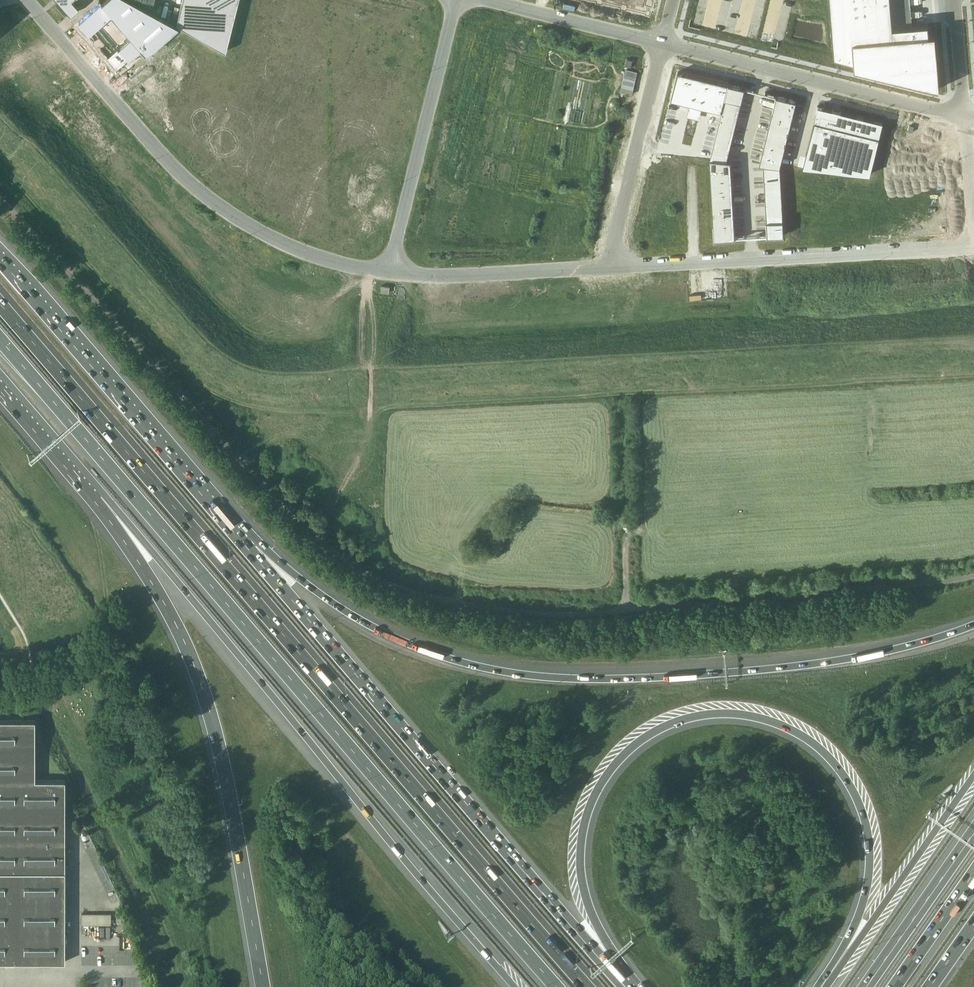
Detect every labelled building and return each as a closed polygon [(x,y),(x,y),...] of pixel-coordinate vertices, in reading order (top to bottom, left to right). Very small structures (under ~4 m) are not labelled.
[(70,15),(78,8),(72,0),(57,0),(70,15)] [(208,15),(233,21),(238,0),(212,0),(208,15)] [(623,8),(648,14),(651,0),(625,0),(623,8)] [(834,55),(854,60),(855,66),(940,87),(935,32),(929,33),(928,23),(893,26),(890,0),(830,0),(834,55)] [(139,46),(100,2),(77,22),(116,67),(139,46)] [(631,67),(633,60),(627,58),(625,65),(631,67)] [(636,74),(624,71),(620,88),(632,91),(636,74)] [(678,71),(671,98),(722,111),(728,83),(678,71)] [(728,83),(725,98),(725,97),(741,101),(741,102),(745,87),(728,83)] [(776,95),(773,109),(793,114),(796,100),(776,95)] [(725,98),(723,107),(739,111),(741,102),(741,101),(725,97),(725,98)] [(807,152),(803,167),(870,174),(883,122),(883,121),(818,105),(814,121),(814,122),(807,152)] [(723,107),(720,117),(736,121),(739,111),(723,107)] [(773,109),(770,120),(790,125),(793,114),(773,109)] [(720,117),(718,126),(734,130),(736,121),(720,117)] [(770,120),(768,131),(787,135),(790,125),(770,120)] [(718,126),(716,136),(732,140),(734,130),(718,126)] [(768,131),(765,141),(785,146),(787,135),(768,131)] [(716,136),(713,146),(729,150),(732,140),(716,136)] [(765,141),(763,151),(782,156),(785,146),(765,141)] [(713,146),(710,158),(727,159),(729,150),(713,146)] [(763,151),(759,164),(764,164),(780,165),(782,156),(763,151)] [(727,159),(710,158),(711,172),(731,171),(731,160),(727,159)] [(780,165),(764,164),(764,174),(780,173),(780,165)] [(731,171),(711,172),(711,182),(732,181),(731,171)] [(780,173),(764,174),(765,182),(781,181),(780,173)] [(732,181),(711,182),(712,193),(732,192),(732,181)] [(781,181),(765,182),(765,191),(781,190),(781,181)] [(781,190),(765,191),(766,201),(782,200),(781,190)] [(732,192),(712,193),(713,203),(733,202),(732,192)] [(782,200),(766,201),(766,211),(782,210),(782,200)] [(733,202),(713,203),(713,214),(734,213),(733,202)] [(782,210),(766,211),(767,221),(783,220),(782,210)] [(734,213),(713,214),(714,224),(734,223),(734,213)] [(767,221),(766,221),(767,236),(784,235),(783,220),(767,221)] [(714,224),(713,224),(714,238),(735,237),(734,223),(714,224)] [(65,962),(65,780),(35,780),(35,720),(0,720),(0,962),(65,962)] [(82,913),(82,925),(111,925),(111,913),(82,913)]
